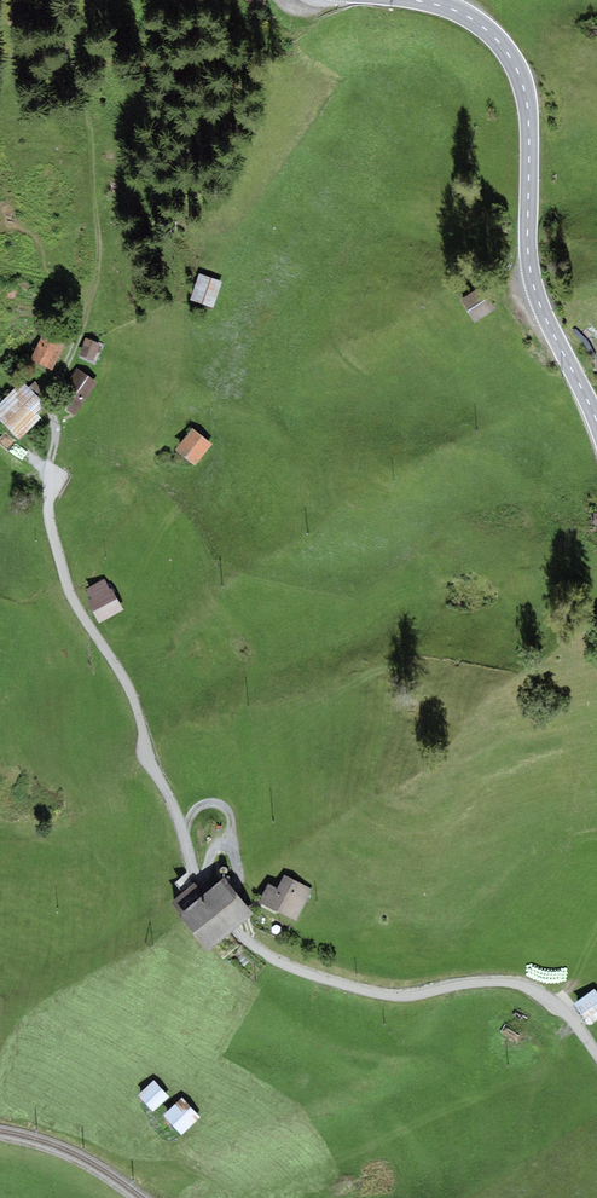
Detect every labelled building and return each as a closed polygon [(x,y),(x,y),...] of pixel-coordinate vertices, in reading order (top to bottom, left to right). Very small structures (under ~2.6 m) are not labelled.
[(223,281),(199,273),(190,299),(214,308),(223,281)] [(481,286),(460,299),(474,322),(495,308),(481,286)] [(68,333),(46,323),(30,359),(53,369),(68,333)] [(100,344),(86,337),(78,354),(92,361),(100,344)] [(98,382),(77,368),(54,401),(75,415),(98,382)] [(0,403),(0,420),(19,440),(41,418),(37,414),(46,405),(23,381),(0,403)] [(193,427),(175,449),(195,465),(213,444),(193,427)] [(91,598),(87,600),(99,622),(123,610),(112,588),(110,589),(104,579),(86,588),(91,598)] [(259,903),(297,920),(312,888),(284,875),(278,889),(267,884),(259,903)] [(207,892),(180,914),(178,915),(208,952),(238,927),(253,915),(224,879),(210,890),(207,892)] [(180,914),(207,892),(197,881),(171,902),(180,914)] [(577,1002),(590,1023),(596,1019),(596,995),(595,991),(577,1002)] [(169,1096),(154,1080),(138,1095),(153,1111),(169,1096)] [(182,1097),(163,1115),(181,1134),(200,1117),(182,1097)]
